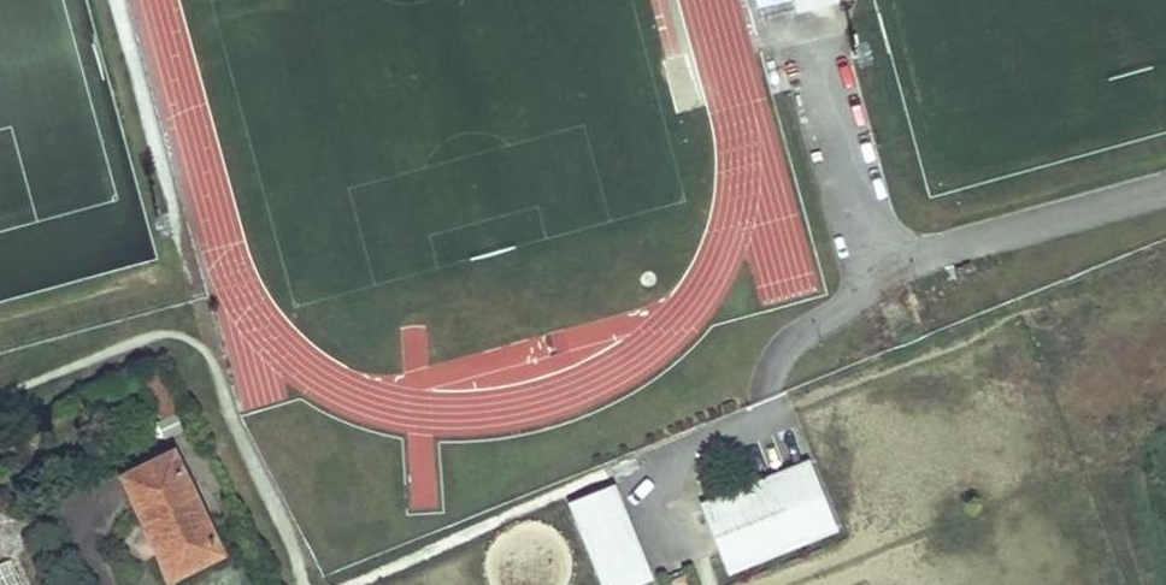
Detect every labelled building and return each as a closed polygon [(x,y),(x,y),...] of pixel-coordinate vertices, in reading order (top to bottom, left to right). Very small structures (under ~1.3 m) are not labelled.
[(761,19),(829,0),(756,0),(761,19)] [(203,564),(201,559),(220,550),(173,452),(123,477),(155,543),(160,541),(178,576),(203,564)] [(830,529),(805,468),(765,484),(766,485),(707,509),(731,568),(790,544),(790,545),(830,529)] [(618,507),(611,490),(572,505),(579,522),(618,507)] [(618,507),(579,522),(604,584),(633,584),(647,579),(618,507)] [(14,556),(0,562),(0,584),(25,584),(14,556)]
